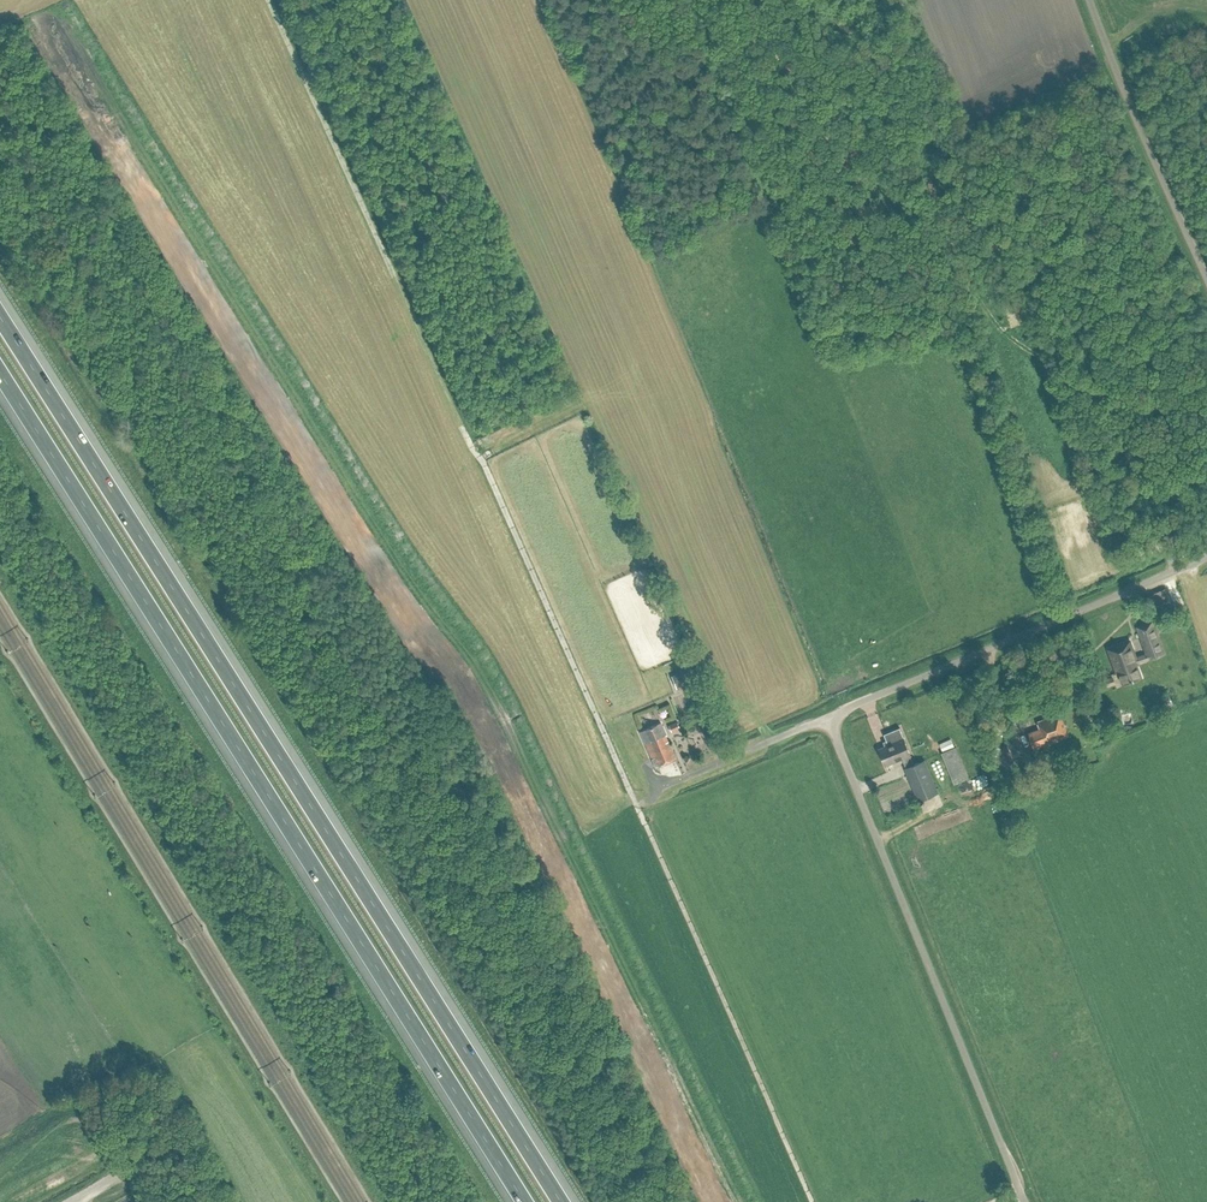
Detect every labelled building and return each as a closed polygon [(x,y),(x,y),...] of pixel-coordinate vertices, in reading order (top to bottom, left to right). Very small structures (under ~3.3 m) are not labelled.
[(1170,602),(1153,609),(1156,618),(1174,610),(1170,602)] [(1153,621),(1136,627),(1147,658),(1164,652),(1153,621)] [(1130,640),(1110,648),(1118,670),(1121,670),(1126,684),(1141,679),(1135,663),(1138,662),(1130,640)] [(671,677),(676,690),(694,682),(689,670),(671,677)] [(1113,676),(1104,679),(1107,686),(1115,683),(1113,676)] [(1068,734),(1059,712),(1037,721),(1039,728),(1028,732),(1034,747),(1068,734)] [(683,726),(694,724),(692,717),(681,720),(683,726)] [(640,731),(654,765),(675,757),(660,722),(640,731)] [(669,726),(672,732),(680,729),(677,723),(669,726)] [(1001,745),(996,730),(984,734),(989,749),(1001,745)] [(914,763),(910,754),(904,738),(879,747),(886,764),(902,758),(905,767),(904,767),(918,800),(938,791),(925,759),(914,763)] [(969,778),(969,776),(956,747),(941,754),(954,784),(969,778)] [(686,755),(676,759),(680,772),(691,768),(686,755)] [(1002,765),(967,786),(973,795),(1007,774),(1002,765)]
